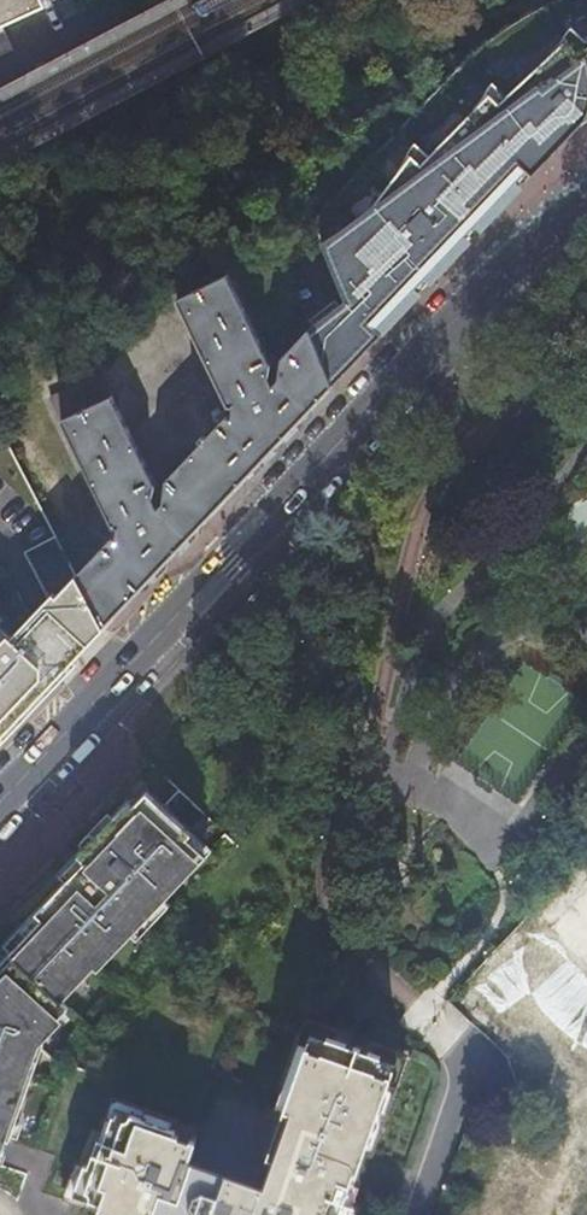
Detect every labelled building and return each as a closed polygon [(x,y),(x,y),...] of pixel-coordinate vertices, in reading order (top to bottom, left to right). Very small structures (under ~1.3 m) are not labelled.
[(44,0),(0,0),(0,20),(44,0)] [(332,385),(403,308),(399,304),(567,120),(572,124),(575,120),(586,113),(586,36),(570,45),(562,28),(496,97),(486,88),(419,161),(409,152),(355,229),(349,224),(328,238),(334,243),(325,253),(345,300),(338,306),(341,309),(318,329),(315,325),(309,329),(332,385)] [(227,496),(332,385),(309,329),(309,328),(280,357),(277,378),(271,383),(267,376),(270,365),(226,274),(176,297),(227,405),(233,406),(231,415),(225,415),(165,478),(162,503),(158,507),(152,496),(156,485),(102,374),(51,397),(113,527),(115,527),(116,527),(118,528),(115,539),(112,539),(76,574),(103,627),(139,589),(227,496)] [(0,446),(0,626),(10,636),(30,615),(52,591),(56,595),(76,573),(7,438),(0,446)] [(52,591),(30,615),(57,668),(60,673),(70,662),(103,627),(76,574),(76,573),(56,595),(52,591)] [(8,728),(60,673),(57,668),(30,615),(10,636),(0,626),(0,735),(8,728)] [(11,731),(8,728),(0,735),(0,743),(11,731)] [(78,857),(85,864),(65,885),(4,948),(11,955),(0,966),(0,1149),(4,1137),(10,1139),(12,1134),(16,1122),(38,1060),(31,1057),(36,1042),(39,1039),(68,1009),(62,1002),(94,968),(98,972),(131,937),(162,904),(205,860),(186,842),(190,838),(189,837),(146,795),(132,810),(128,805),(78,857)] [(186,842),(205,860),(209,855),(190,836),(189,837),(190,838),(186,842)] [(78,857),(58,878),(65,885),(85,864),(78,857)] [(528,949),(564,988),(523,1026),(548,1053),(586,1017),(586,895),(528,949)] [(167,909),(162,904),(131,937),(136,942),(167,909)] [(336,1025),(305,1014),(302,1022),(311,1024),(333,1032),(336,1025)] [(302,1022),(302,1021),(285,1069),(294,1073),(311,1024),(302,1022)] [(175,1126),(114,1104),(102,1137),(93,1134),(83,1159),(72,1192),(99,1201),(97,1209),(113,1214),(337,1214),(351,1176),(354,1177),(375,1117),(396,1054),(374,1047),(333,1032),(311,1024),(294,1073),(266,1153),(272,1155),(263,1180),(190,1155),(195,1139),(174,1132),(177,1126),(175,1126)] [(44,1044),(39,1039),(36,1042),(31,1057),(38,1060),(44,1044)] [(396,1054),(405,1058),(407,1049),(377,1039),(374,1047),(396,1054)] [(383,1120),(405,1058),(396,1054),(375,1117),(383,1120)] [(114,1104),(116,1096),(107,1093),(104,1100),(114,1104)] [(114,1104),(175,1126),(178,1118),(116,1096),(114,1104)] [(102,1137),(114,1104),(104,1100),(93,1134),(102,1137)] [(23,1124),(16,1122),(12,1134),(18,1136),(23,1124)] [(2,1164),(6,1151),(11,1139),(10,1139),(4,1137),(0,1149),(0,1163),(2,1164)] [(61,1198),(69,1200),(72,1192),(83,1159),(75,1159),(61,1198)] [(354,1177),(351,1176),(337,1214),(347,1214),(359,1179),(354,1177)] [(72,1192),(69,1200),(97,1209),(99,1201),(72,1192)]
